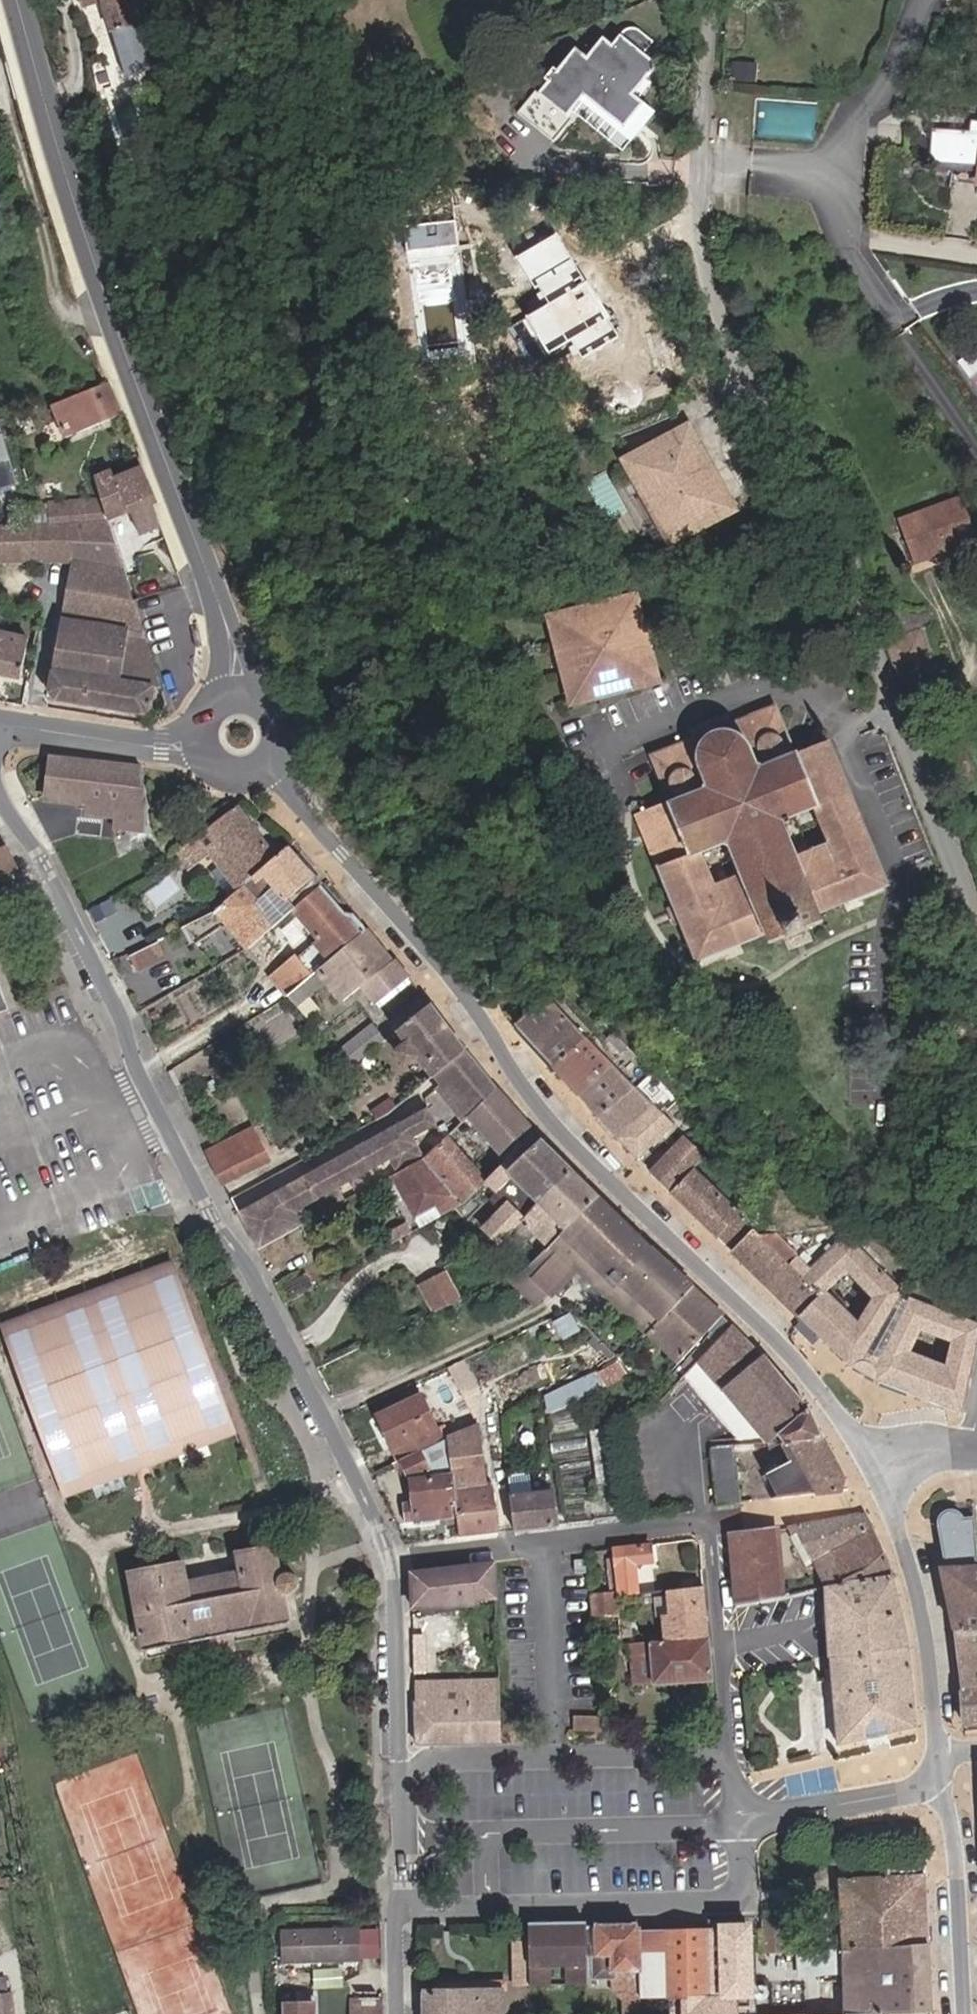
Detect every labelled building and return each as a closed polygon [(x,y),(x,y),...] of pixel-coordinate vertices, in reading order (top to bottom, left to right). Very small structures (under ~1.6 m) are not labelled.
[(150,54),(133,0),(105,0),(125,62),(150,54)] [(635,80),(652,62),(656,58),(657,54),(657,51),(652,45),(663,34),(646,19),(641,18),(638,18),(633,22),(622,33),(614,25),(596,43),(586,33),(566,54),(563,51),(551,63),(554,66),(545,76),(541,73),(518,97),(552,129),(575,104),(572,102),(576,97),(623,142),(659,103),(635,80)] [(92,89),(113,82),(108,62),(85,70),(92,89)] [(937,118),(935,153),(959,154),(976,155),(976,120),(937,118)] [(959,154),(957,171),(976,174),(976,155),(959,154)] [(450,206),(405,210),(407,225),(451,221),(450,206)] [(611,314),(568,242),(558,247),(547,229),(528,240),(539,259),(531,264),(542,282),(538,284),(560,321),(564,318),(574,337),(611,314)] [(976,361),(976,340),(961,352),(971,365),(976,361)] [(971,365),(961,352),(953,358),(963,371),(971,365)] [(111,384),(108,386),(54,408),(60,424),(66,439),(122,417),(111,384)] [(709,415),(648,439),(672,504),(665,506),(674,530),(733,508),(723,481),(732,478),(709,415)] [(52,444),(66,439),(60,424),(47,429),(52,444)] [(52,444),(47,429),(41,431),(47,446),(52,444)] [(16,483),(0,432),(0,488),(16,483)] [(672,504),(648,439),(641,441),(665,506),(672,504)] [(110,474),(93,480),(101,504),(108,524),(133,514),(142,538),(161,531),(152,507),(157,506),(146,470),(114,481),(110,474)] [(742,504),(732,478),(723,481),(733,508),(742,504)] [(917,556),(968,541),(956,502),(891,521),(895,536),(910,531),(917,556)] [(71,562),(49,697),(57,703),(143,717),(150,710),(146,697),(161,691),(136,611),(108,524),(101,504),(76,504),(19,507),(21,527),(0,529),(0,564),(71,562)] [(917,556),(910,531),(895,536),(902,561),(917,556)] [(139,557),(137,551),(130,553),(132,559),(139,557)] [(134,589),(138,602),(159,596),(154,583),(134,589)] [(646,656),(630,603),(555,626),(564,655),(556,657),(563,681),(571,678),(580,709),(647,689),(638,658),(646,656)] [(894,681),(913,693),(934,684),(917,631),(930,627),(925,614),(906,617),(883,611),(892,640),(880,644),(894,681)] [(564,655),(555,626),(547,628),(556,657),(564,655)] [(27,644),(0,639),(0,678),(19,682),(27,644)] [(655,686),(646,656),(638,658),(647,689),(655,686)] [(580,709),(571,678),(563,681),(572,712),(580,709)] [(884,888),(828,743),(794,756),(775,709),(732,726),(720,722),(714,705),(690,714),(698,735),(692,743),(651,760),(669,809),(637,823),(695,966),(766,938),(770,948),(784,943),(787,947),(808,938),(807,936),(822,929),(817,917),(884,888)] [(147,812),(142,771),(52,760),(48,800),(91,807),(90,817),(117,821),(116,832),(148,837),(143,829),(147,812)] [(962,810),(965,820),(976,817),(976,806),(962,810)] [(275,861),(236,810),(176,855),(186,869),(206,855),(235,893),(243,887),(275,861)] [(17,870),(5,848),(4,845),(0,846),(0,876),(17,870)] [(321,890),(288,851),(275,861),(243,887),(258,904),(275,892),(293,911),(321,890)] [(246,951),(272,929),(255,907),(258,904),(243,887),(235,893),(212,912),(183,927),(194,947),(227,927),(246,951)] [(321,890),(293,911),(320,943),(295,962),(292,958),(268,978),(286,999),(297,990),(318,974),(367,935),(350,916),(345,918),(321,890)] [(275,892),(258,904),(255,907),(272,929),(293,911),(275,892)] [(392,965),(367,935),(318,974),(327,984),(343,1002),(362,988),(377,1005),(409,980),(396,963),(392,965)] [(164,959),(156,943),(128,957),(136,973),(164,959)] [(318,974),(297,990),(305,1000),(327,984),(318,974)] [(293,1009),(305,1000),(297,990),(286,999),(293,1009)] [(547,999),(514,1028),(551,1069),(583,1041),(547,999)] [(430,1082),(466,1054),(431,1008),(396,1035),(405,1047),(394,1055),(404,1068),(414,1060),(430,1082)] [(346,1074),(369,1056),(381,1047),(367,1028),(330,1055),(346,1074)] [(583,1041),(551,1069),(579,1100),(613,1069),(583,1041)] [(463,1126),(498,1095),(472,1063),(466,1054),(430,1082),(427,1084),(435,1093),(463,1126)] [(633,1090),(613,1069),(579,1100),(597,1121),(633,1090)] [(650,1107),(633,1090),(597,1121),(638,1161),(671,1128),(650,1107)] [(536,1137),(498,1095),(463,1126),(455,1133),(452,1135),(462,1145),(467,1144),(481,1133),(508,1164),(536,1137)] [(386,1116),(394,1110),(389,1103),(368,1116),(373,1124),(386,1116)] [(299,1227),(292,1214),(316,1202),(323,1215),(341,1205),(334,1192),(390,1163),(397,1176),(424,1162),(413,1141),(435,1129),(426,1112),(393,1129),(395,1133),(385,1138),(383,1135),(321,1167),(323,1171),(313,1176),(312,1173),(270,1195),(272,1198),(262,1203),(260,1200),(236,1213),(237,1213),(241,1222),(255,1250),(259,1248),(286,1234),(299,1227)] [(253,1130),(206,1153),(223,1185),(269,1162),(253,1130)] [(572,1174),(536,1137),(508,1164),(488,1183),(499,1194),(511,1182),(528,1199),(537,1206),(572,1174)] [(684,1140),(651,1174),(734,1254),(754,1233),(693,1173),(704,1161),(684,1140)] [(446,1141),(424,1162),(463,1207),(484,1187),(446,1141)] [(390,1180),(414,1223),(438,1212),(442,1218),(463,1207),(424,1162),(397,1176),(390,1180)] [(599,1202),(572,1174),(537,1206),(564,1235),(565,1234),(572,1228),(599,1202)] [(511,1182),(499,1194),(490,1202),(500,1213),(508,1205),(522,1220),(526,1216),(522,1212),(528,1199),(511,1182)] [(635,1281),(618,1300),(649,1327),(693,1289),(599,1202),(572,1228),(565,1234),(564,1235),(554,1245),(565,1256),(580,1240),(602,1259),(601,1260),(612,1269),(610,1271),(618,1278),(624,1272),(635,1281)] [(500,1213),(484,1229),(486,1231),(498,1243),(520,1222),(522,1221),(522,1220),(508,1205),(500,1213)] [(554,1245),(564,1235),(537,1206),(526,1216),(522,1220),(522,1221),(550,1248),(552,1247),(554,1245)] [(418,1231),(442,1218),(438,1212),(414,1223),(418,1231)] [(392,1246),(410,1236),(404,1224),(385,1235),(392,1246)] [(759,1240),(754,1233),(734,1254),(758,1277),(786,1250),(775,1238),(759,1240)] [(902,1295),(844,1239),(810,1273),(782,1301),(850,1368),(860,1374),(868,1377),(900,1300),(902,1295)] [(573,1268),(552,1247),(550,1248),(527,1271),(547,1291),(548,1292),(573,1268)] [(810,1273),(786,1250),(758,1277),(782,1301),(810,1273)] [(2,1328),(62,1498),(234,1436),(174,1267),(2,1328)] [(535,1303),(547,1291),(527,1271),(510,1279),(535,1303)] [(302,1274),(283,1284),(289,1297),(308,1286),(302,1274)] [(470,1297),(448,1275),(422,1289),(443,1310),(470,1297)] [(649,1327),(647,1328),(680,1358),(724,1317),(693,1289),(649,1327)] [(907,1305),(904,1304),(900,1300),(868,1377),(963,1415),(976,1331),(976,1328),(909,1302),(907,1305)] [(694,1364),(763,1444),(811,1415),(733,1327),(692,1362),(694,1364)] [(650,1339),(674,1364),(680,1358),(647,1328),(617,1354),(602,1362),(612,1372),(650,1339)] [(635,1376),(641,1382),(658,1399),(675,1382),(664,1370),(652,1359),(635,1376)] [(543,1390),(550,1411),(609,1392),(602,1372),(543,1390)] [(453,1516),(442,1441),(446,1439),(443,1432),(438,1434),(419,1396),(373,1420),(395,1464),(392,1466),(396,1474),(402,1472),(410,1484),(412,1503),(402,1505),(404,1523),(453,1516)] [(780,1444),(822,1442),(811,1415),(763,1444),(762,1445),(780,1444)] [(446,1439),(442,1441),(453,1516),(457,1539),(497,1533),(489,1484),(483,1484),(474,1426),(446,1439)] [(613,1492),(610,1470),(604,1429),(586,1431),(594,1494),(613,1492)] [(843,1478),(822,1442),(780,1444),(790,1461),(763,1475),(775,1499),(837,1491),(843,1478)] [(716,1507),(737,1504),(729,1446),(709,1447),(716,1507)] [(528,1495),(525,1475),(504,1478),(507,1498),(528,1495)] [(512,1531),(554,1526),(549,1492),(528,1495),(507,1498),(512,1531)] [(792,1526),(821,1585),(841,1581),(882,1552),(863,1513),(792,1526)] [(958,1520),(951,1527),(947,1539),(947,1570),(940,1570),(952,1626),(976,1627),(976,1521),(958,1520)] [(749,1601),(782,1595),(775,1528),(729,1534),(734,1604),(749,1601)] [(615,1591),(616,1597),(638,1595),(634,1564),(649,1562),(647,1546),(610,1550),(615,1591)] [(199,1588),(198,1581),(187,1584),(182,1564),(130,1575),(144,1653),(289,1625),(284,1600),(294,1596),(297,1591),(299,1585),(297,1578),(291,1573),(285,1571),(278,1572),(274,1547),(236,1553),(239,1574),(240,1585),(223,1585),(199,1588)] [(820,1588),(823,1618),(825,1635),(826,1654),(835,1746),(913,1725),(906,1646),(892,1578),(882,1552),(841,1581),(821,1585),(820,1588)] [(411,1576),(412,1611),(494,1597),(493,1564),(411,1576)] [(690,1590),(703,1589),(701,1570),(688,1571),(690,1590)] [(240,1585),(239,1574),(198,1581),(199,1588),(223,1585),(240,1585)] [(665,1620),(667,1642),(707,1639),(703,1589),(690,1590),(669,1592),(672,1619),(665,1620)] [(616,1597),(615,1591),(589,1594),(589,1600),(616,1597)] [(783,1606),(782,1595),(749,1601),(751,1615),(771,1611),(772,1609),(783,1606)] [(618,1614),(616,1597),(589,1600),(591,1616),(618,1614)] [(751,1615),(749,1601),(734,1604),(735,1617),(751,1615)] [(959,1689),(976,1688),(976,1627),(952,1626),(959,1689)] [(711,1683),(707,1639),(667,1642),(630,1645),(632,1688),(711,1683)] [(959,1689),(962,1725),(969,1725),(976,1725),(976,1688),(959,1689)] [(498,1701),(414,1702),(415,1744),(420,1747),(499,1744),(498,1701)] [(574,1733),(599,1734),(600,1720),(574,1719),(574,1733)] [(927,1944),(922,1858),(887,1860),(887,1874),(839,1876),(843,1949),(927,1944)] [(640,1999),(668,1998),(709,1997),(733,1997),(733,1990),(732,1969),(730,1920),(708,1920),(709,1933),(637,1935),(640,1999)] [(640,1999),(637,1935),(637,1924),(595,1925),(595,1930),(595,1954),(591,1955),(592,1979),(610,1979),(612,1993),(624,2004),(624,2013),(640,2013),(640,1999)] [(539,1927),(530,1927),(531,1987),(545,1987),(545,1967),(563,1966),(563,1986),(585,1985),(583,1955),(582,1930),(581,1925),(568,1926),(561,1931),(554,1934),(549,1933),(544,1931),(539,1927)] [(358,1929),(280,1928),(279,1960),(356,1961),(358,1929)] [(595,1930),(582,1930),(583,1955),(591,1955),(595,1954),(595,1930)] [(531,1977),(530,1944),(515,1944),(515,1977),(531,1977)] [(930,2013),(927,1944),(843,1949),(841,1949),(842,1969),(845,2013),(846,2013),(930,2013)] [(841,1949),(798,1951),(799,1972),(842,1969),(841,1949)] [(732,1969),(733,1990),(745,1990),(744,1969),(732,1969)] [(6,1992),(3,1975),(0,1975),(0,2013),(13,2013),(11,1992),(6,1992)] [(422,2013),(493,2013),(493,1990),(471,1990),(471,1994),(421,1994),(422,2013)] [(745,1990),(733,1990),(733,1997),(734,2013),(773,2013),(772,2004),(746,2005),(745,1990)] [(291,1994),(291,2003),(309,2003),(310,1994),(291,1994)] [(733,1997),(709,1997),(709,2013),(734,2013),(733,1997)] [(640,2013),(669,2013),(668,1998),(640,1999),(640,2013)] [(382,2001),(333,2003),(334,2013),(382,2013),(382,2001)] [(309,2003),(291,2003),(275,2003),(275,2013),(310,2013),(309,2003)]
